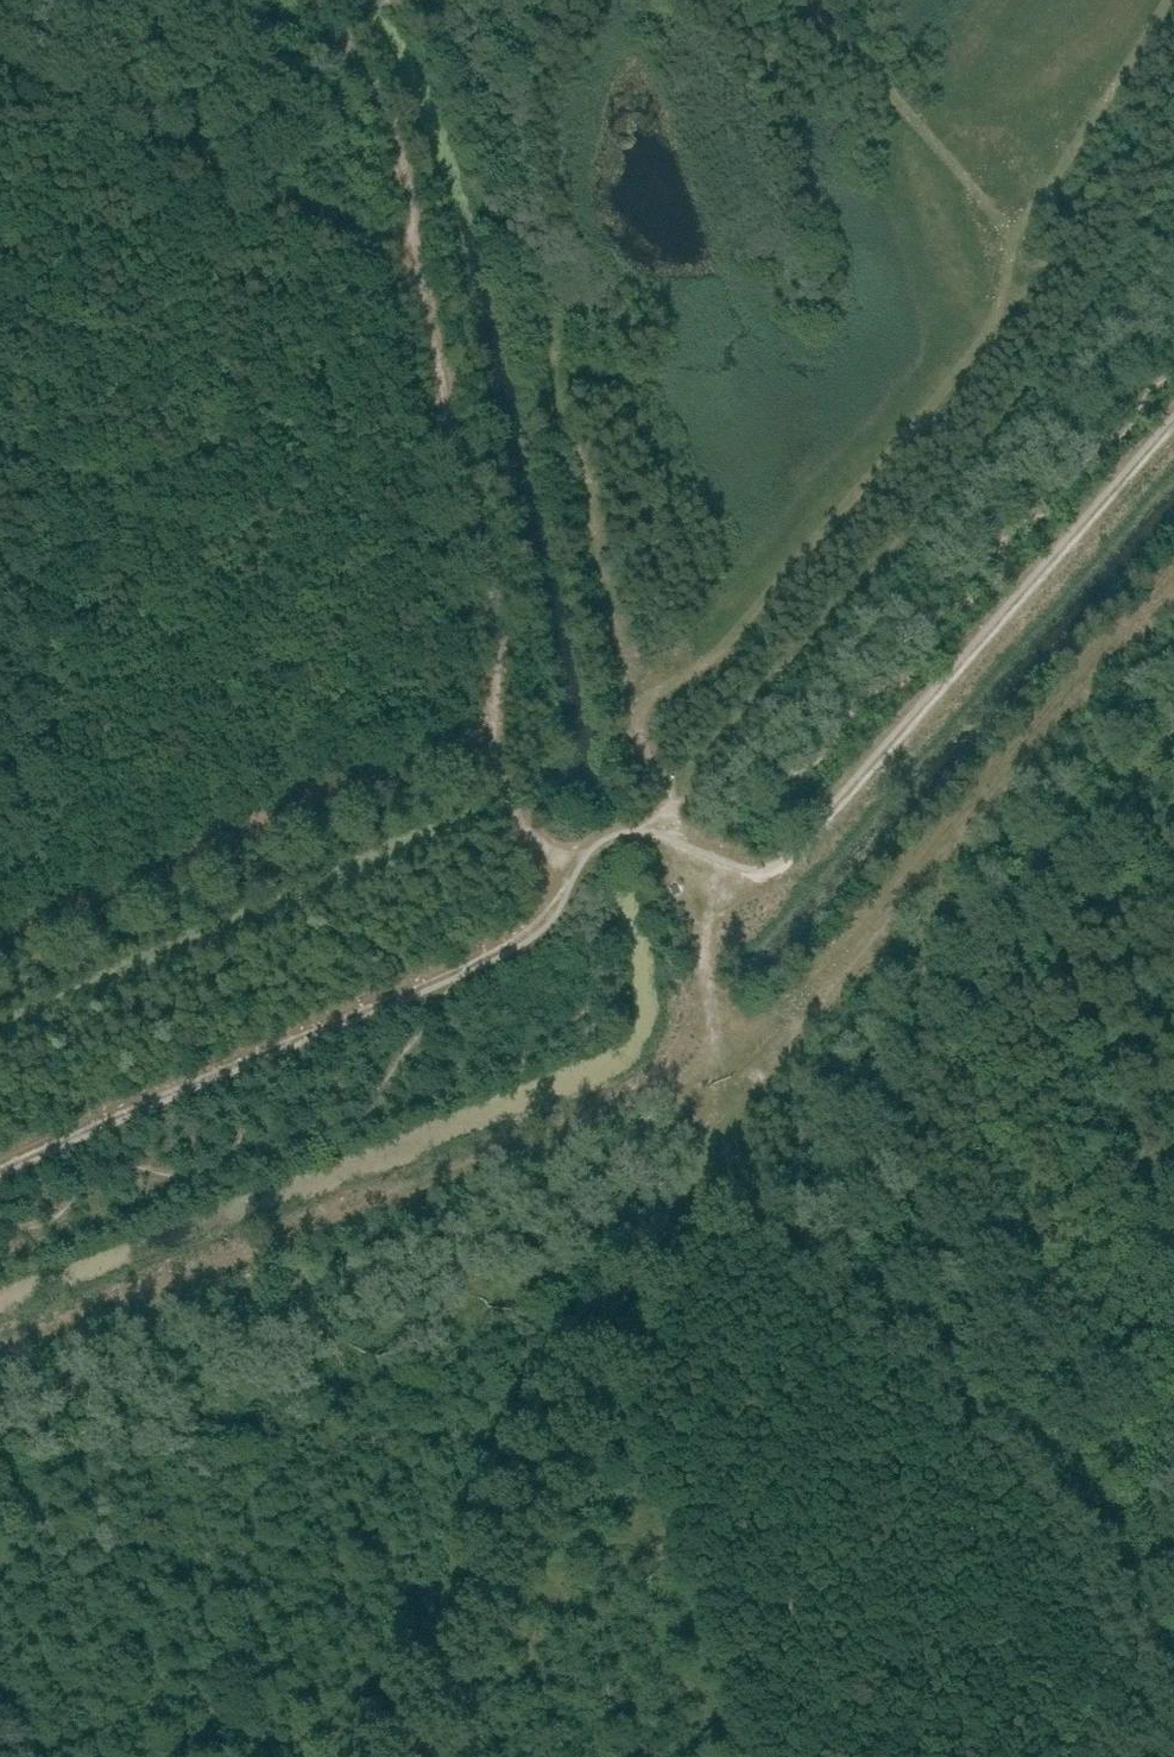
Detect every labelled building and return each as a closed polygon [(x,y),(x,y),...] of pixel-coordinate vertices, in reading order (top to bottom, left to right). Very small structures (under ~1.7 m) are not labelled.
[(505,231),(518,227),(515,214),(501,217),(505,231)]
